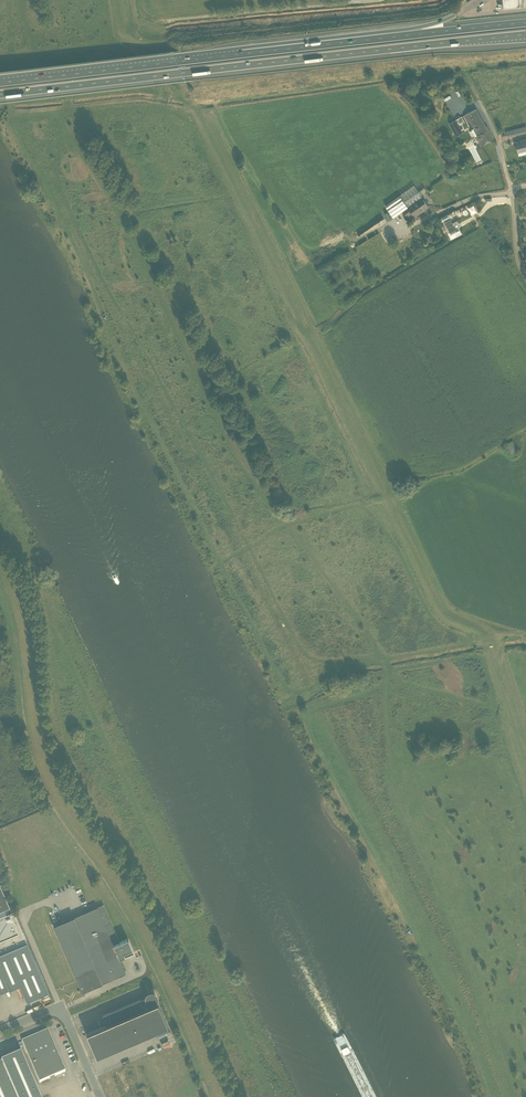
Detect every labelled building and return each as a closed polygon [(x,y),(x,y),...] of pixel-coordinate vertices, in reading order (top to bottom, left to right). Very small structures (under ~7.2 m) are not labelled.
[(503,9),(520,7),(519,0),(503,0),(503,9)] [(471,129),(472,130),(471,130),(475,137),(476,136),(481,145),(494,139),(489,129),(488,130),(476,109),(464,115),(472,129),(471,129)] [(459,126),(453,129),(456,136),(463,132),(459,126)] [(523,127),(506,131),(507,136),(524,132),(523,127)] [(516,144),(518,152),(525,151),(525,139),(520,140),(520,143),(516,144)] [(393,217),(404,210),(408,207),(412,204),(422,197),(414,185),(385,205),(390,213),(390,212),(393,217)] [(414,217),(419,213),(428,206),(422,197),(412,204),(408,207),(404,210),(407,216),(412,213),(414,217)] [(446,225),(451,234),(457,231),(450,219),(444,222),(446,225)] [(512,454),(517,452),(512,441),(507,443),(512,454)] [(10,906),(0,883),(0,910),(10,906)] [(75,976),(77,981),(81,991),(83,991),(125,973),(125,972),(119,958),(134,952),(128,938),(120,942),(103,904),(53,925),(75,976)] [(27,941),(14,911),(0,917),(0,953),(27,941)] [(27,1000),(48,991),(27,941),(0,953),(0,993),(20,984),(27,1000)] [(106,1024),(86,1033),(91,1045),(96,1056),(150,1033),(168,1026),(158,1002),(153,1005),(152,1002),(154,1001),(155,999),(156,997),(155,995),(154,994),(152,993),(150,993),(148,994),(147,996),(147,998),(145,999),(145,998),(142,998),(143,999),(141,1000),(140,999),(141,999),(140,999),(103,1015),(106,1024)] [(50,1036),(24,1047),(39,1083),(65,1072),(50,1036)] [(20,1056),(0,1065),(0,1096),(38,1096),(20,1056)]
